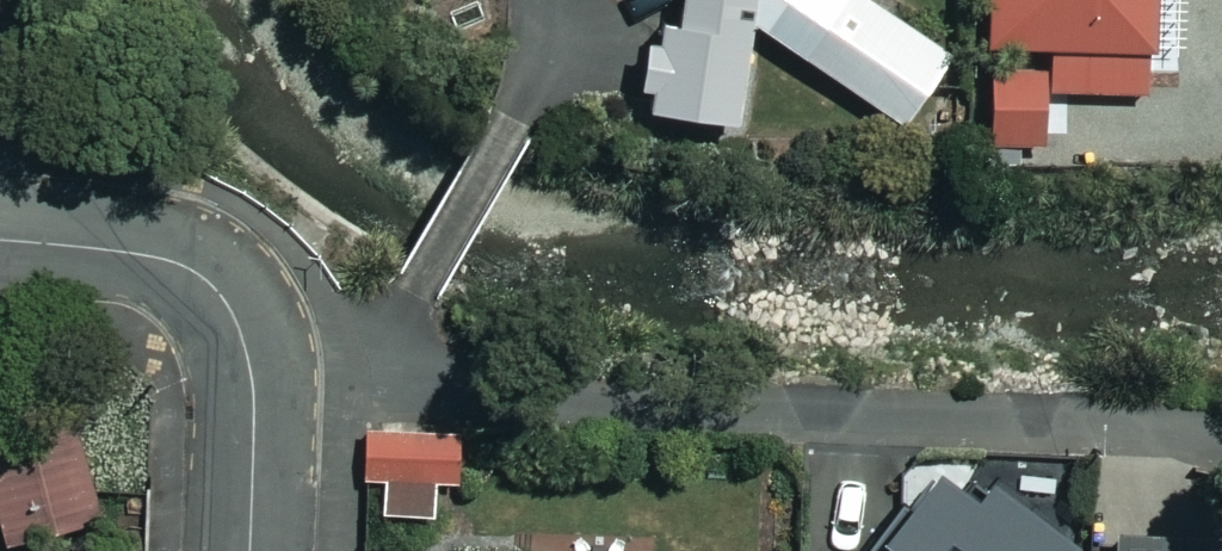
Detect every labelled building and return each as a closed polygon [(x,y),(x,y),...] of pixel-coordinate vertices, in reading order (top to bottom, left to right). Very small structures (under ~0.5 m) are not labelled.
[(650,34),(638,124),(731,136),(744,31),(897,127),(946,50),(867,0),(684,0),(679,37),(650,34)] [(1181,72),(1184,0),(989,0),(987,49),(1054,52),(1052,94),(1148,98),(1150,70),(1181,72)] [(1041,70),(989,70),(988,140),(1040,141),(1041,70)] [(441,458),(364,458),(364,524),(441,524),(441,458)] [(942,464),(874,550),(1055,550),(942,464)]
